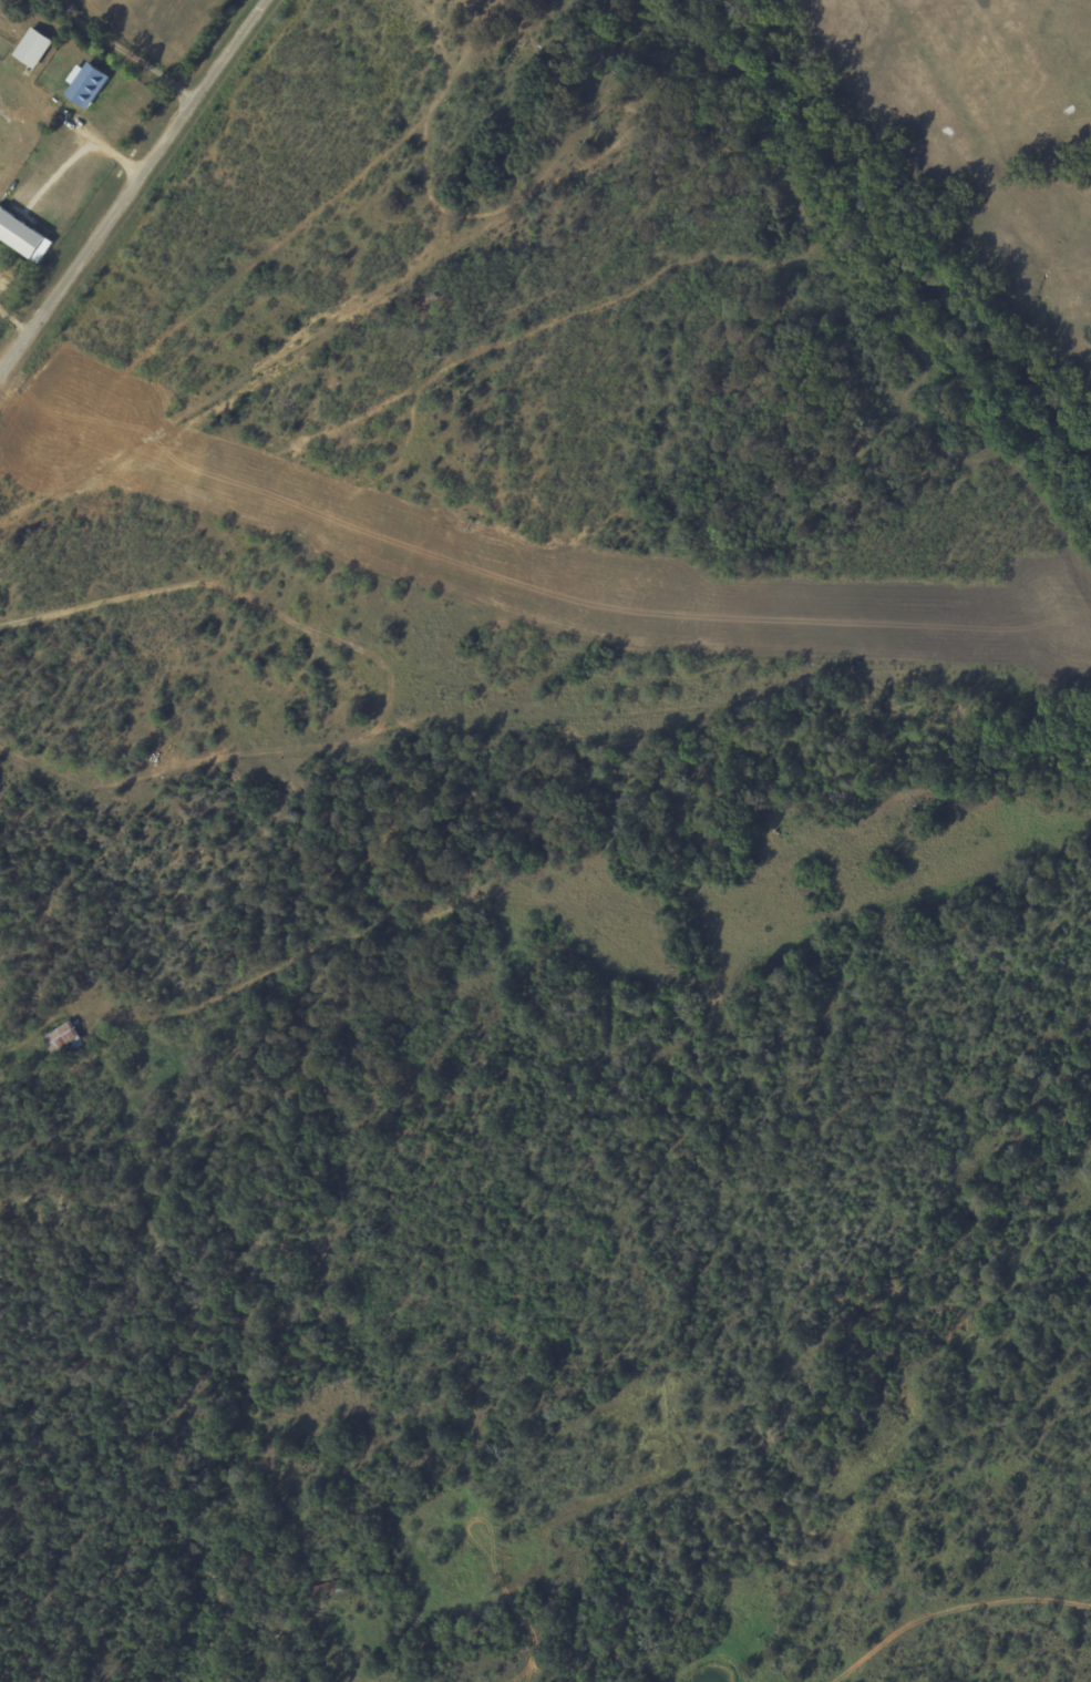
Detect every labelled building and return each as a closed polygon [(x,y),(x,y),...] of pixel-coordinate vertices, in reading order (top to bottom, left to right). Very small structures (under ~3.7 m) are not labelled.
[(53,42),(32,27),(13,55),(35,69),(53,42)] [(77,65),(66,80),(72,85),(65,94),(87,110),(111,78),(88,61),(83,69),(77,65)] [(4,208),(0,213),(0,238),(32,260),(47,238),(4,208)] [(83,1046),(72,1022),(43,1035),(54,1059),(83,1046)]
